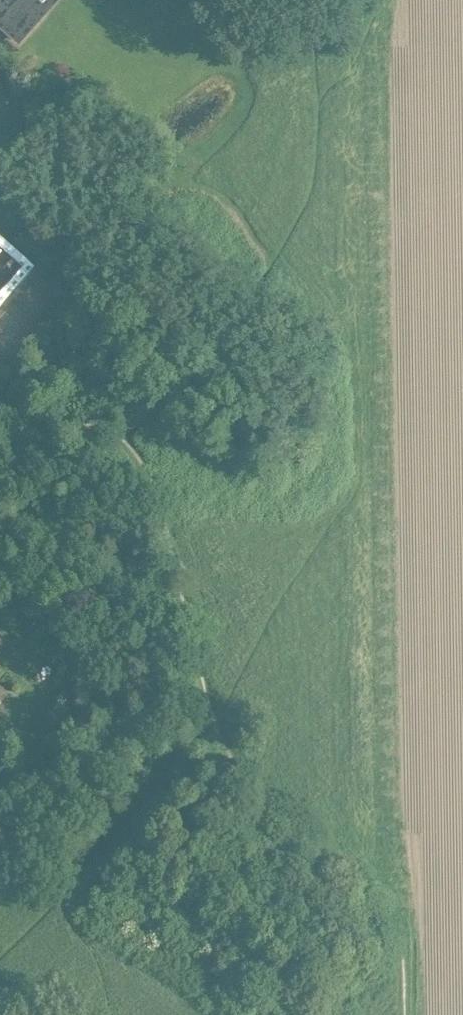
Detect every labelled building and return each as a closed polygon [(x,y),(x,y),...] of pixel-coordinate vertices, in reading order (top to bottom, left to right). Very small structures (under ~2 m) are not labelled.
[(19,41),(46,11),(37,2),(40,0),(0,0),(0,24),(19,41)]
